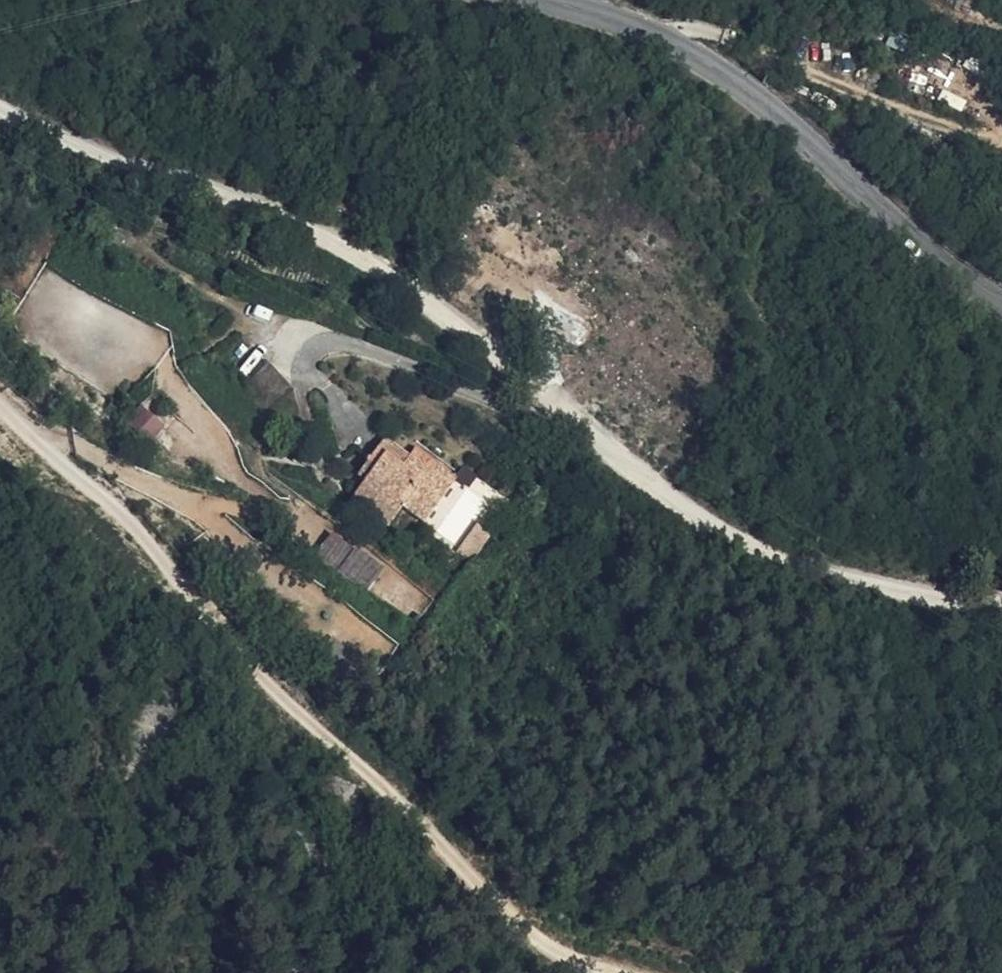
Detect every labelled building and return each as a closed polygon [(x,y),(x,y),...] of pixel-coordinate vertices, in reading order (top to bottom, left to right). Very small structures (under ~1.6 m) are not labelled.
[(268,365),(248,400),(257,405),(273,368),(268,365)] [(273,414),(293,381),(273,368),(257,405),(273,414)] [(126,422),(151,443),(168,421),(143,401),(126,422)] [(409,454),(415,444),(387,426),(381,437),(409,454)] [(415,444),(462,473),(469,463),(421,432),(415,444)] [(414,498),(435,511),(438,513),(462,473),(415,444),(409,454),(381,437),(365,466),(373,472),(360,494),(400,520),(414,498)] [(438,513),(435,511),(431,518),(437,522),(442,515),(438,513)] [(478,556),(493,530),(478,521),(463,546),(478,556)] [(316,554),(367,590),(384,566),(333,530),(316,554)]
